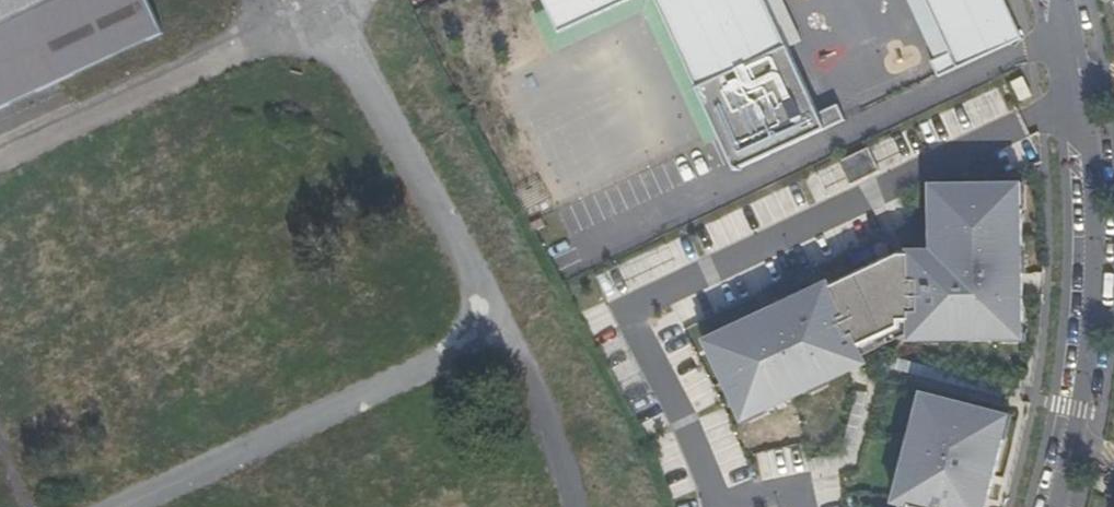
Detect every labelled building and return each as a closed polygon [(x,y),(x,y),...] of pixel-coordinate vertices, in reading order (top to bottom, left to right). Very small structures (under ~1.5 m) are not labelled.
[(60,82),(165,33),(150,0),(0,0),(0,110),(60,82)] [(560,31),(626,0),(546,0),(560,31)] [(737,171),(845,121),(838,107),(820,116),(766,0),(657,0),(737,171)] [(951,54),(933,62),(939,77),(1020,39),(1002,0),(926,0),(951,54)] [(1021,78),(1011,83),(1019,102),(1030,97),(1021,78)] [(851,185),(880,171),(869,148),(840,161),(851,185)] [(1001,184),(1001,190),(1015,189),(1016,210),(1021,210),(1021,211),(1024,211),(1024,184),(1001,184)] [(928,212),(931,212),(931,211),(937,211),(936,190),(938,190),(938,185),(928,185),(928,212)] [(774,307),(728,329),(731,334),(711,343),(721,366),(718,367),(719,368),(730,393),(733,391),(738,402),(744,414),(761,406),(764,411),(765,411),(807,391),(806,387),(824,378),(826,382),(861,366),(857,358),(853,349),(899,328),(899,322),(914,321),(914,337),(921,337),(940,336),(970,336),(970,341),(1000,340),(1001,340),(1001,335),(1023,335),(1023,334),(1022,274),(1020,274),(1019,258),(1022,257),(1021,211),(1021,210),(1016,210),(1015,189),(1001,190),(990,190),(990,189),(962,189),(962,190),(938,190),(936,190),(937,211),(931,211),(931,212),(932,242),(936,242),(946,242),(946,255),(936,255),(899,256),(812,296),(810,291),(789,300),(774,307)] [(946,242),(936,242),(936,255),(946,255),(946,242)] [(771,301),(774,307),(789,300),(786,294),(771,301)] [(899,328),(853,349),(857,358),(904,337),(914,337),(914,321),(899,322),(899,328)] [(731,334),(728,329),(704,340),(717,369),(719,368),(718,367),(721,366),(711,343),(731,334)] [(1000,340),(1000,344),(1026,343),(1026,334),(1023,334),(1023,335),(1001,335),(1001,340),(1000,340)] [(940,336),(921,337),(921,345),(940,345),(940,336)] [(824,378),(806,387),(807,391),(809,394),(828,385),(826,382),(824,378)] [(919,418),(924,419),(929,401),(930,402),(931,396),(922,394),(916,417),(919,418)] [(1006,440),(1000,439),(1005,421),(991,417),(980,415),(980,414),(954,407),(954,408),(930,402),(929,401),(924,419),(919,418),(911,448),(916,449),(909,474),(904,472),(896,503),(902,505),(911,506),(989,506),(1006,440)] [(744,414),(738,402),(733,405),(742,425),(766,414),(765,411),(764,411),(761,406),(744,414)] [(1014,418),(992,412),(991,417),(1005,421),(1000,439),(1006,440),(1008,441),(1014,418)] [(904,472),(909,474),(916,449),(911,448),(908,447),(902,472),(904,472)]
